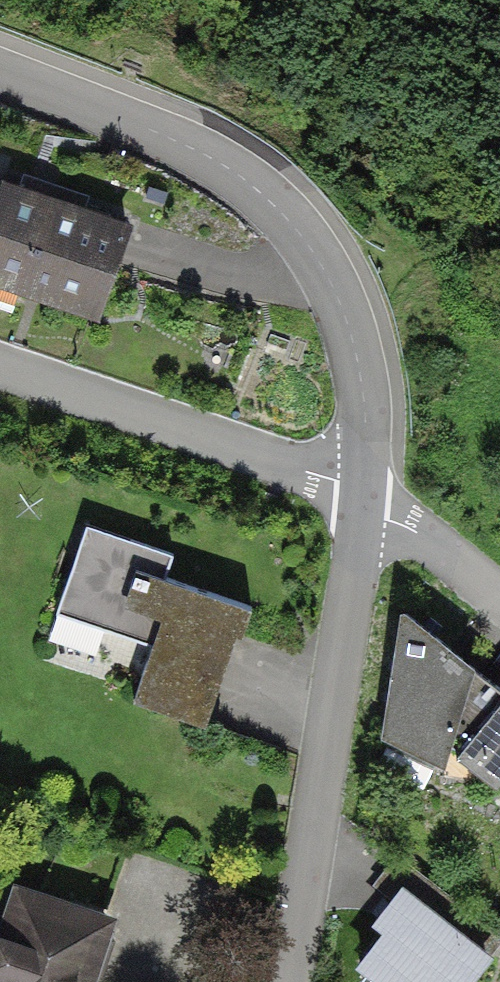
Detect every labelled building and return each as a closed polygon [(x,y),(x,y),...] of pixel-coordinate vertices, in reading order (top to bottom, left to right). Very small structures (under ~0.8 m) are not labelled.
[(2,185),(0,192),(0,307),(11,311),(20,283),(97,310),(125,228),(2,185)] [(171,552),(85,524),(58,606),(154,637),(134,698),(206,722),(236,631),(243,634),(253,606),(163,576),(171,552)] [(402,609),(383,735),(442,764),(449,753),(497,789),(499,785),(499,686),(402,609)] [(108,931),(16,900),(0,947),(0,981),(90,981),(108,931)] [(414,902),(353,978),(358,981),(493,981),(499,973),(499,971),(414,902)]
